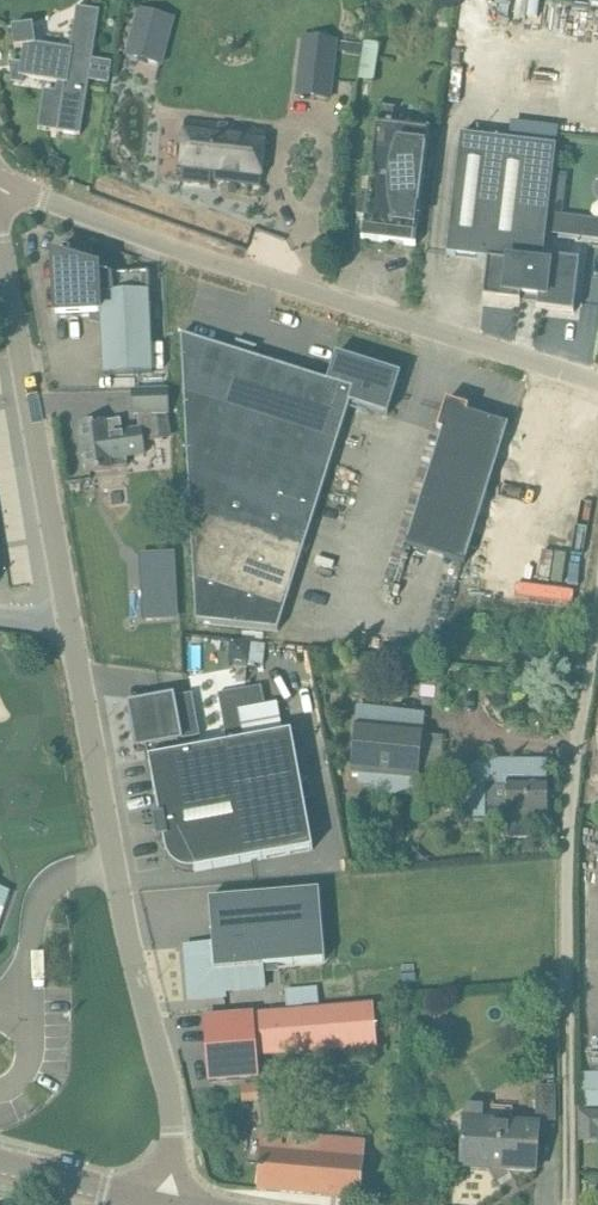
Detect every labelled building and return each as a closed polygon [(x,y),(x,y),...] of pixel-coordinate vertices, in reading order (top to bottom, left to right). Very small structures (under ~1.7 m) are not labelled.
[(34,25),(13,28),(15,49),(24,48),(19,77),(58,83),(65,84),(58,132),(81,136),(89,81),(93,60),(100,11),(77,8),(71,50),(36,44),(34,25)] [(127,56),(162,66),(175,19),(139,10),(127,56)] [(303,36),(297,78),(334,83),(334,81),(338,52),(338,49),(339,41),(303,36)] [(370,80),(378,45),(366,42),(357,77),(370,80)] [(453,52),(452,64),(460,65),(461,52),(453,52)] [(417,247),(420,223),(431,130),(393,126),(395,108),(380,106),(368,200),(360,199),(357,219),(366,220),(363,239),(362,239),(362,240),(417,247)] [(261,187),(267,131),(186,120),(181,182),(211,186),(212,180),(261,187)] [(556,148),(460,137),(447,257),(488,261),(484,299),(521,304),(522,297),(539,299),(538,309),(575,314),(580,262),(543,257),(548,214),(563,216),(568,180),(552,178),(556,148)] [(98,272),(54,258),(57,318),(90,317),(102,316),(103,325),(103,326),(105,376),(153,373),(149,292),(110,294),(109,276),(101,273),(98,272)] [(236,353),(182,336),(197,622),(279,631),(350,404),(388,417),(402,376),(337,355),(328,382),(251,358),(254,349),(257,349),(258,348),(237,342),(237,343),(239,344),(236,353)] [(165,441),(161,415),(169,414),(168,391),(134,392),(134,415),(138,415),(140,430),(123,433),(122,420),(82,426),(89,473),(112,470),(112,469),(129,467),(128,458),(146,456),(144,444),(165,441)] [(438,431),(442,432),(406,547),(466,565),(509,426),(468,413),(470,408),(447,401),(438,431)] [(173,556),(143,558),(146,620),(176,618),(173,556)] [(141,704),(131,706),(133,715),(139,749),(147,747),(160,819),(155,819),(159,842),(165,841),(167,853),(167,855),(168,857),(169,859),(170,861),(172,863),(173,864),(175,866),(176,868),(178,869),(180,870),(182,871),(185,871),(187,872),(189,872),(314,850),(293,730),(283,732),(244,739),(183,750),(181,740),(201,737),(192,696),(174,699),(174,698),(141,704)] [(239,711),(223,714),(227,741),(244,738),(240,716),(239,711)] [(423,732),(356,726),(352,774),(383,777),(382,793),(418,796),(423,732)] [(491,784),(491,815),(507,815),(507,820),(507,840),(531,840),(531,815),(547,815),(548,783),(524,783),(509,783),(509,784),(491,784)] [(320,891),(210,900),(213,945),(186,947),(190,1001),(226,998),(226,992),(242,991),(240,969),(326,962),(320,891)] [(286,1006),(317,1005),(316,988),(285,989),(286,1006)] [(373,1006),(253,1015),(257,1057),(376,1047),(373,1006)] [(253,1015),(205,1019),(210,1082),(258,1078),(257,1057),(253,1015)] [(579,1072),(580,1106),(597,1105),(597,1072),(579,1072)] [(258,1086),(241,1087),(242,1103),(260,1102),(258,1086)] [(540,1127),(512,1125),(513,1110),(482,1108),(481,1125),(465,1124),(462,1163),(509,1166),(508,1171),(537,1173),(540,1127)] [(311,1155),(313,1125),(289,1122),(288,1134),(264,1131),(258,1191),(362,1200),(366,1160),(311,1155)]
